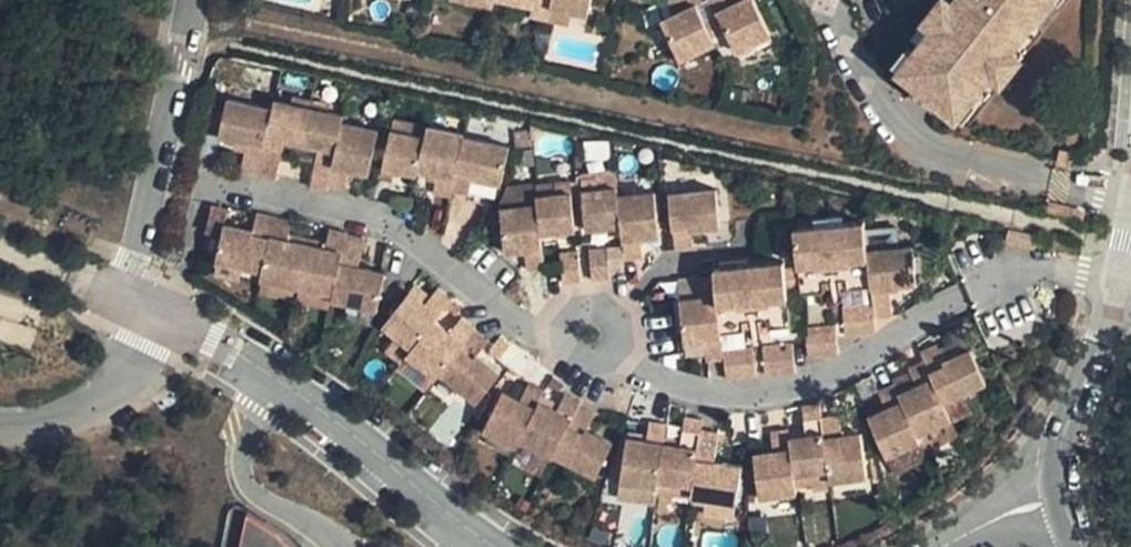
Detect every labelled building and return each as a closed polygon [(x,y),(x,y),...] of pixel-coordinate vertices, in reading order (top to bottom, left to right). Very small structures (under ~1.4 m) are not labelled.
[(557,0),(512,0),(535,7),(532,18),(550,23),(556,8),(557,0)] [(556,8),(589,15),(592,0),(557,0),(556,8)] [(704,0),(677,0),(671,3),(678,17),(666,24),(685,61),(717,47),(699,9),(707,5),(704,0)] [(748,0),(714,0),(711,1),(721,21),(726,19),(741,53),(774,35),(757,1),(750,4),(748,0)] [(1055,0),(958,0),(901,74),(961,122),(1055,0)] [(302,142),(311,101),(297,98),(293,104),(277,100),(274,110),(258,177),(275,181),(284,138),(302,142)] [(252,140),(243,174),(258,177),(274,110),(232,99),(231,107),(215,105),(209,130),(252,140)] [(329,105),(311,101),(302,142),(317,146),(309,189),(325,193),(328,182),(342,122),(344,114),(327,111),(329,105)] [(372,130),(342,122),(328,182),(343,184),(347,167),(361,170),(372,130)] [(415,174),(415,169),(418,170),(428,128),(421,127),(397,122),(386,168),(415,174)] [(434,194),(451,197),(452,191),(462,140),(463,135),(428,128),(418,170),(437,172),(434,194)] [(508,150),(462,140),(452,191),(470,194),(471,179),(501,186),(508,150)] [(523,168),(537,167),(535,152),(521,153),(523,168)] [(369,203),(387,208),(395,175),(376,171),(369,203)] [(618,193),(616,174),(585,178),(590,226),(621,223),(618,193)] [(570,181),(539,184),(541,202),(543,229),(575,226),(570,181)] [(618,193),(621,223),(625,257),(643,256),(642,235),(657,233),(652,190),(618,193)] [(670,196),(675,249),(695,246),(692,229),(718,226),(713,192),(670,196)] [(532,267),(547,266),(543,229),(541,202),(507,206),(511,250),(529,248),(532,267)] [(275,215),(259,211),(256,224),(229,217),(221,251),(264,264),(275,215)] [(264,264),(261,274),(297,283),(307,237),(289,233),(294,219),(275,215),(264,264)] [(867,247),(863,220),(826,223),(831,278),(842,278),(843,288),(873,288),(867,247)] [(831,278),(826,223),(793,225),(799,293),(820,292),(819,279),(831,278)] [(307,237),(297,283),(333,292),(348,231),(329,226),(325,241),(307,237)] [(333,292),(332,299),(375,308),(383,274),(384,272),(355,263),(361,234),(348,231),(333,292)] [(903,245),(867,247),(873,288),(875,299),(877,315),(885,312),(884,282),(908,280),(903,245)] [(605,248),(588,250),(591,281),(609,280),(611,278),(605,248)] [(580,282),(577,250),(563,251),(567,283),(580,282)] [(782,261),(749,264),(754,320),(769,320),(770,327),(788,325),(782,261)] [(749,264),(714,267),(717,295),(721,331),(744,329),(744,320),(754,320),(749,264)] [(390,319),(394,323),(418,341),(439,316),(456,294),(444,285),(432,298),(416,287),(396,312),(390,319)] [(724,359),(723,348),(721,331),(717,295),(681,298),(685,342),(704,342),(706,361),(724,359)] [(842,332),(880,330),(877,315),(875,299),(839,303),(842,332)] [(410,352),(440,375),(443,371),(477,327),(462,314),(453,327),(439,316),(418,341),(410,352)] [(835,352),(833,320),(804,325),(806,355),(835,352)] [(490,337),(477,327),(443,371),(478,399),(500,370),(480,353),(490,337)] [(789,375),(794,372),(792,342),(763,345),(766,378),(789,375)] [(925,362),(945,403),(984,382),(969,350),(942,361),(934,345),(920,352),(925,362)] [(724,359),(726,379),(755,380),(751,346),(723,348),(724,359)] [(918,434),(952,419),(945,403),(925,362),(907,369),(916,389),(899,395),(918,434)] [(543,399),(549,388),(530,375),(520,392),(507,384),(485,424),(519,442),(523,435),(543,399)] [(890,455),(921,440),(918,434),(899,395),(895,386),(878,394),(886,412),(871,418),(890,455)] [(523,435),(555,453),(580,404),(583,399),(563,390),(555,406),(543,399),(523,435)] [(798,477),(829,472),(821,413),(818,399),(800,402),(805,429),(793,432),(798,477)] [(580,404),(555,453),(591,473),(609,440),(586,426),(592,410),(580,404)] [(821,413),(829,472),(859,466),(852,426),(836,428),(835,411),(821,413)] [(658,480),(658,485),(691,490),(702,425),(703,417),(684,413),(682,440),(665,437),(658,480)] [(626,476),(658,480),(665,437),(668,419),(649,418),(648,435),(627,434),(626,476)] [(771,442),(748,447),(760,489),(798,483),(798,477),(793,432),(791,422),(768,425),(771,442)] [(702,425),(691,490),(735,496),(737,461),(718,458),(719,429),(702,425)] [(231,515),(225,546),(274,546),(265,537),(231,515)]
